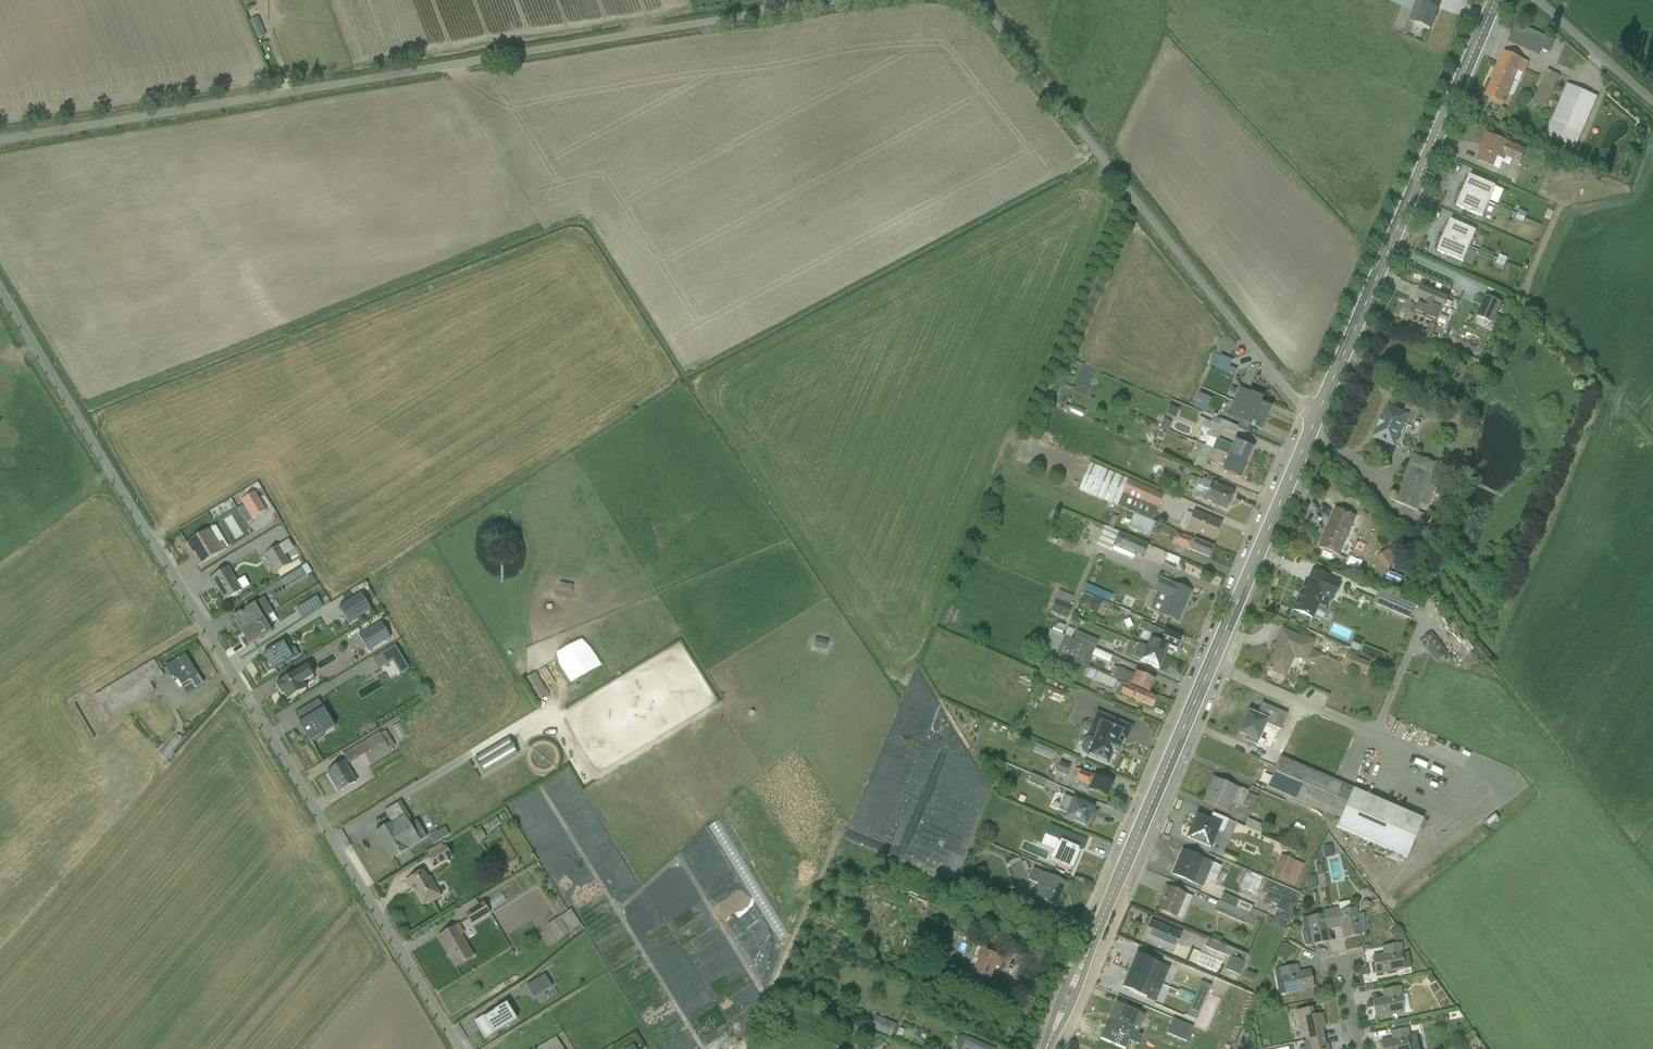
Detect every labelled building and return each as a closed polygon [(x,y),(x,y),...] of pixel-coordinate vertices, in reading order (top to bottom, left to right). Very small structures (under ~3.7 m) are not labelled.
[(1430,31),(1440,10),(1418,0),(1385,0),(1411,11),(1407,21),(1430,31)] [(261,20),(270,39),(277,36),(268,17),(261,20)] [(1521,45),(1562,57),(1568,37),(1527,25),(1521,45)] [(1526,61),(1504,52),(1486,96),(1507,105),(1526,61)] [(1562,107),(1571,73),(1557,69),(1548,103),(1562,107)] [(1580,82),(1559,134),(1591,146),(1611,94),(1580,82)] [(1521,164),(1527,151),(1487,133),(1475,160),(1495,169),(1502,155),(1521,164)] [(1534,176),(1535,168),(1522,165),(1520,173),(1534,176)] [(1463,192),(1489,204),(1496,188),(1470,177),(1463,192)] [(1463,192),(1457,208),(1483,219),(1489,204),(1463,192)] [(1530,209),(1527,222),(1536,224),(1539,212),(1530,209)] [(1450,222),(1444,237),(1470,248),(1477,233),(1450,222)] [(1444,237),(1437,253),(1463,264),(1470,248),(1444,237)] [(1507,266),(1516,269),(1521,258),(1512,254),(1507,266)] [(1439,325),(1450,298),(1421,286),(1416,298),(1420,299),(1414,315),(1439,325)] [(1504,327),(1515,300),(1498,293),(1487,320),(1504,327)] [(1233,353),(1227,368),(1247,376),(1251,367),(1243,364),(1246,358),(1233,353)] [(1227,416),(1261,431),(1271,407),(1260,403),(1262,398),(1239,388),(1227,416)] [(1218,412),(1223,394),(1211,391),(1206,409),(1218,412)] [(1374,440),(1396,450),(1406,426),(1412,428),(1421,408),(1409,403),(1404,414),(1388,407),(1374,440)] [(1182,404),(1179,413),(1187,415),(1190,407),(1182,404)] [(1085,405),(1082,410),(1093,417),(1097,412),(1085,405)] [(1217,439),(1212,450),(1248,466),(1255,450),(1235,441),(1233,446),(1217,439)] [(1221,471),(1242,480),(1248,466),(1212,450),(1208,460),(1224,467),(1221,471)] [(1424,453),(1410,500),(1438,509),(1453,461),(1424,453)] [(1163,534),(1177,490),(1100,466),(1092,492),(1146,509),(1141,527),(1163,534)] [(1193,496),(1226,511),(1234,493),(1201,478),(1193,496)] [(256,504),(252,506),(259,520),(280,511),(270,489),(253,497),(256,504)] [(1340,557),(1356,518),(1335,509),(1318,548),(1340,557)] [(1186,530),(1214,542),(1221,525),(1193,513),(1186,530)] [(1156,557),(1160,546),(1125,532),(1126,528),(1117,525),(1115,529),(1106,525),(1099,543),(1145,562),(1148,554),(1156,557)] [(195,567),(226,551),(214,527),(183,543),(195,567)] [(1170,543),(1210,560),(1214,549),(1175,533),(1170,543)] [(302,537),(277,551),(288,570),(313,556),(302,537)] [(1388,557),(1399,569),(1410,559),(1399,547),(1388,557)] [(255,549),(238,554),(241,562),(257,557),(255,549)] [(1180,552),(1177,561),(1189,565),(1193,557),(1180,552)] [(292,578),(297,587),(325,572),(320,563),(292,578)] [(222,603),(243,590),(229,567),(208,580),(222,603)] [(1334,603),(1342,585),(1308,570),(1290,608),(1313,619),(1323,598),(1334,603)] [(1147,609),(1179,623),(1193,591),(1161,577),(1147,609)] [(571,590),(583,591),(584,583),(572,582),(571,590)] [(1112,618),(1119,600),(1122,601),(1125,594),(1098,583),(1094,592),(1104,596),(1097,612),(1112,618)] [(1393,589),(1387,604),(1422,618),(1428,602),(1393,589)] [(319,622),(332,617),(337,629),(359,621),(359,622),(390,610),(385,598),(354,609),(350,598),(335,604),(332,595),(308,604),(314,620),(296,626),(298,631),(319,624),(319,622)] [(232,617),(241,632),(267,616),(273,612),(264,598),(244,610),(245,612),(242,614),(241,612),(232,617)] [(1446,610),(1453,611),(1454,603),(1448,602),(1446,610)] [(369,626),(379,649),(405,638),(395,614),(369,626)] [(273,625),(267,616),(241,632),(249,645),(271,632),(269,627),(273,625)] [(1146,648),(1165,657),(1169,648),(1178,652),(1183,639),(1156,627),(1146,648)] [(1307,662),(1315,641),(1282,627),(1264,669),(1285,678),(1294,657),(1307,662)] [(1090,629),(1086,638),(1107,646),(1111,638),(1090,629)] [(1451,659),(1458,652),(1439,634),(1432,642),(1451,659)] [(262,664),(268,673),(299,654),(294,647),(293,648),(287,639),(263,654),(267,661),(262,664)] [(1362,647),(1371,651),(1375,644),(1366,639),(1362,647)] [(838,648),(839,641),(827,640),(826,647),(838,648)] [(1124,654),(1160,670),(1165,657),(1146,648),(1130,641),(1124,654)] [(394,666),(401,679),(422,669),(409,645),(343,678),(348,689),(394,666)] [(590,735),(604,766),(707,720),(708,705),(717,701),(711,701),(703,684),(696,688),(689,687),(684,675),(683,685),(674,685),(674,679),(687,673),(687,670),(694,670),(694,652),(692,645),(691,649),(692,649),(691,649),(691,667),(688,660),(688,651),(574,701),(586,728),(599,729),(599,723),(606,720),(606,733),(595,732),(590,735)] [(182,694),(204,682),(187,653),(165,665),(182,694)] [(1354,664),(1377,674),(1382,664),(1359,653),(1354,664)] [(303,683),(314,676),(308,666),(275,685),(281,696),(284,694),(287,700),(306,689),(303,683)] [(1113,679),(1150,694),(1156,680),(1135,672),(1134,675),(1118,668),(1113,679)] [(334,686),(336,693),(347,690),(344,682),(334,686)] [(1118,695),(1152,710),(1156,701),(1122,686),(1118,695)] [(318,700),(294,714),(312,744),(324,737),(322,734),(334,727),(318,700)] [(1126,741),(1133,725),(1096,710),(1079,751),(1108,762),(1112,752),(1117,754),(1123,740),(1126,741)] [(1256,742),(1258,742),(1264,728),(1278,734),(1284,720),(1268,713),(1265,720),(1249,713),(1240,733),(1247,736),(1245,739),(1255,744),(1256,742)] [(530,724),(535,734),(551,726),(546,716),(530,724)] [(169,753),(175,760),(197,740),(191,734),(169,753)] [(487,757),(493,770),(531,752),(525,739),(487,757)] [(1430,760),(1443,766),(1445,760),(1433,754),(1430,760)] [(1280,756),(1267,787),(1339,819),(1335,827),(1406,858),(1423,819),(1352,789),(1352,788),(1280,756)] [(337,791),(354,781),(343,763),(326,773),(337,791)] [(1460,773),(1461,767),(1449,764),(1448,770),(1460,773)] [(1087,788),(1108,797),(1114,781),(1075,765),(1070,777),(1089,784),(1087,788)] [(1039,784),(1054,790),(1059,779),(1044,772),(1039,784)] [(1204,801),(1229,811),(1239,787),(1214,776),(1204,801)] [(1064,816),(1086,825),(1089,819),(1094,822),(1099,811),(1093,808),(1095,805),(1073,795),(1072,798),(1064,794),(1058,809),(1066,812),(1064,816)] [(1186,837),(1211,848),(1222,823),(1197,812),(1186,837)] [(1509,812),(1497,820),(1501,825),(1512,817),(1509,812)] [(391,860),(420,843),(404,816),(375,833),(391,860)] [(1256,826),(1272,832),(1275,822),(1260,817),(1256,826)] [(448,842),(463,832),(457,824),(443,833),(448,842)] [(1050,863),(1069,870),(1078,849),(1082,851),(1087,841),(1049,824),(1041,845),(1053,850),(1049,859),(1051,860),(1050,863)] [(494,828),(487,833),(492,840),(499,835),(494,828)] [(722,832),(690,850),(690,852),(721,909),(734,901),(744,902),(738,905),(738,917),(732,919),(756,962),(784,946),(783,978),(790,974),(790,952),(797,948),(790,948),(790,941),(784,930),(779,930),(757,892),(747,897),(738,897),(753,889),(722,832)] [(1337,859),(1341,859),(1343,881),(1350,880),(1345,837),(1335,838),(1337,859)] [(468,859),(464,844),(434,852),(438,867),(468,859)] [(1170,873),(1203,887),(1214,861),(1181,847),(1170,873)] [(1286,873),(1294,875),(1299,855),(1292,853),(1286,873)] [(1293,876),(1308,882),(1315,862),(1300,856),(1293,876)] [(422,907),(442,896),(427,869),(407,880),(422,907)] [(1032,896),(1057,906),(1067,881),(1042,871),(1032,896)] [(1269,894),(1274,877),(1255,871),(1250,888),(1269,894)] [(1329,901),(1335,898),(1332,890),(1338,888),(1333,874),(1320,879),(1329,901)] [(1157,909),(1178,917),(1187,893),(1166,885),(1157,909)] [(1233,892),(1228,911),(1260,920),(1265,901),(1233,892)] [(1276,921),(1296,928),(1301,914),(1282,906),(1276,921)] [(1343,937),(1362,934),(1357,906),(1339,909),(1338,906),(1332,908),(1335,926),(1341,925),(1343,937)] [(1335,926),(1332,908),(1321,909),(1322,913),(1303,916),(1308,944),(1330,940),(1327,928),(1335,926)] [(567,940),(592,926),(583,911),(558,925),(567,940)] [(1142,940),(1173,953),(1182,933),(1151,919),(1142,940)] [(453,968),(473,958),(457,926),(437,937),(453,968)] [(1238,958),(1234,969),(1251,976),(1260,954),(1246,948),(1247,947),(1219,936),(1214,948),(1238,958)] [(1376,974),(1406,968),(1401,941),(1381,945),(1383,953),(1372,955),(1376,974)] [(1291,956),(1297,958),(1301,945),(1295,944),(1291,956)] [(968,970),(992,980),(1003,955),(978,945),(968,970)] [(1210,952),(1210,950),(1203,947),(1198,960),(1228,972),(1233,961),(1210,952)] [(1129,971),(1162,984),(1169,968),(1137,954),(1129,971)] [(1279,993),(1314,987),(1311,970),(1299,971),(1298,963),(1275,967),(1279,993)] [(1129,971),(1122,987),(1155,1002),(1162,984),(1129,971)] [(1257,971),(1255,977),(1267,980),(1269,975),(1257,971)] [(558,972),(538,986),(546,998),(566,984),(558,972)] [(1375,1017),(1407,1012),(1402,986),(1381,989),(1382,996),(1372,998),(1375,1017)] [(474,1022),(485,1039),(516,1020),(506,1003),(493,1011),(493,1010),(474,1022)] [(1115,1003),(1108,1020),(1132,1031),(1138,1033),(1145,1015),(1115,1003)] [(1295,1010),(1302,1040),(1324,1036),(1323,1028),(1326,1027),(1323,1012),(1315,1014),(1313,1006),(1295,1010)] [(883,1027),(902,1036),(908,1024),(889,1014),(883,1027)] [(1100,1039),(1123,1048),(1125,1048),(1132,1031),(1108,1020),(1100,1039)] [(1408,1027),(1389,1031),(1390,1038),(1380,1040),(1382,1048),(1412,1048),(1408,1027)] [(1159,1028),(1155,1036),(1167,1042),(1171,1034),(1159,1028)] [(1476,1037),(1480,1044),(1491,1037),(1486,1030),(1476,1037)] [(997,1048),(966,1036),(961,1048),(997,1048)] [(1329,1042),(1326,1042),(1324,1036),(1302,1040),(1304,1048),(1330,1048),(1329,1042)] [(885,1045),(890,1048),(892,1048),(897,1042),(890,1038),(885,1045)]
